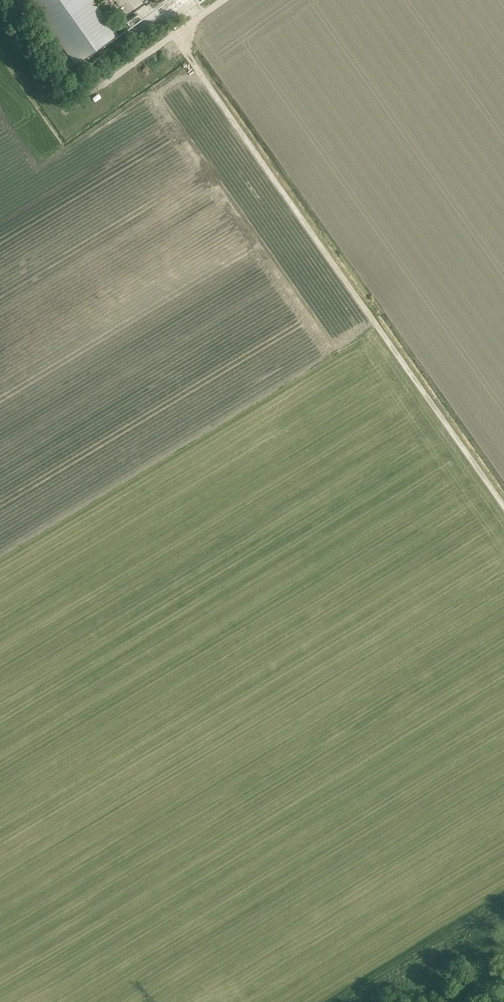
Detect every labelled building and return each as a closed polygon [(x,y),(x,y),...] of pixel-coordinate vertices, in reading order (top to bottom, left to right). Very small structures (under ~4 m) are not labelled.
[(75,63),(117,33),(94,0),(31,0),(75,63)] [(119,14),(126,8),(122,4),(116,10),(119,14)]
